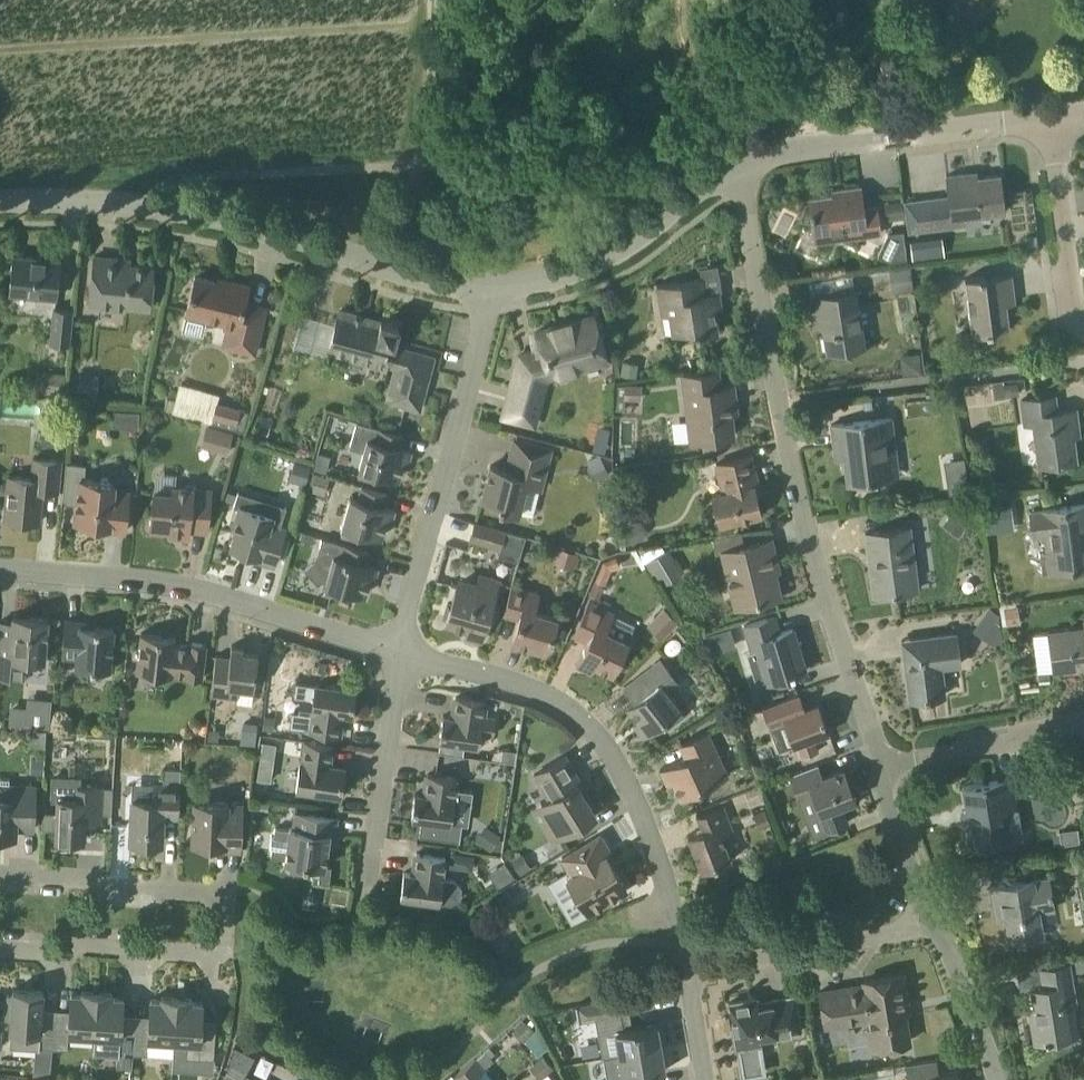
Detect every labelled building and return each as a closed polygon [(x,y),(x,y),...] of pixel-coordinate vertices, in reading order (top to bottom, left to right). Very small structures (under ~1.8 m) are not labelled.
[(969,178),(969,172),(946,175),(949,195),(930,198),(935,228),(954,225),(954,219),(1004,211),(1000,174),(969,178)] [(864,208),(860,186),(840,189),(840,193),(809,197),(811,209),(809,210),(813,242),(880,233),(877,206),(864,208)] [(906,257),(903,229),(889,231),(887,234),(886,234),(878,251),(879,252),(878,255),(888,260),(906,257)] [(60,259),(13,254),(9,292),(56,297),(60,259)] [(148,306),(153,266),(116,263),(117,257),(94,255),(89,306),(125,309),(125,304),(148,306)] [(1014,292),(1012,274),(985,277),(985,276),(964,279),(972,334),(992,331),(992,329),(1009,327),(1005,293),(1014,292)] [(229,284),(195,275),(185,313),(228,323),(222,344),(254,352),(266,306),(244,301),(248,285),(230,280),(229,284)] [(809,279),(810,291),(846,287),(845,275),(809,279)] [(695,329),(696,334),(718,330),(713,301),(720,300),(719,291),(705,293),(703,276),(657,284),(662,315),(674,313),(677,331),(695,329)] [(864,344),(856,290),(810,297),(813,315),(821,313),(827,351),(878,343),(878,342),(864,344)] [(72,310),(53,308),(50,342),(69,344),(72,310)] [(380,322),(338,310),(327,349),(394,368),(385,399),(420,409),(434,355),(393,345),(399,324),(380,319),(380,322)] [(534,423),(545,376),(606,357),(593,315),(536,331),(541,350),(519,354),(503,415),(534,423)] [(622,360),(620,373),(635,376),(638,362),(622,360)] [(720,386),(718,368),(682,371),(688,423),(695,422),(697,439),(733,435),(729,404),(735,403),(733,384),(720,386)] [(961,403),(992,401),(991,381),(960,382),(961,403)] [(243,432),(248,412),(217,403),(219,395),(181,384),(172,412),(243,432)] [(1057,410),(1055,395),(1021,399),(1025,425),(1033,424),(1039,465),(1076,460),(1072,429),(1078,428),(1076,408),(1057,410)] [(894,437),(891,417),(882,418),(882,417),(831,424),(833,444),(842,442),(847,483),(890,477),(885,438),(894,437)] [(378,428),(357,422),(349,446),(363,451),(359,466),(360,467),(358,474),(375,480),(377,472),(397,478),(404,455),(409,457),(411,450),(400,447),(404,434),(378,427),(378,428)] [(218,427),(212,448),(227,453),(233,431),(218,427)] [(540,488),(551,449),(514,439),(506,469),(490,465),(482,498),(499,503),(498,506),(518,511),(525,483),(540,488)] [(720,524),(761,514),(753,485),(758,484),(751,454),(716,463),(723,491),(713,494),(720,524)] [(58,490),(61,460),(33,457),(31,478),(8,475),(4,518),(39,521),(42,489),(58,490)] [(76,503),(75,521),(92,522),(92,527),(125,530),(129,491),(113,489),(114,481),(84,478),(85,464),(66,462),(62,501),(76,503)] [(313,472),(308,489),(324,494),(329,477),(313,472)] [(966,477),(946,479),(947,493),(968,491),(966,477)] [(207,530),(211,490),(172,486),(171,492),(153,490),(150,528),(180,531),(179,536),(188,537),(189,529),(207,530)] [(383,506),(387,493),(361,486),(357,498),(350,496),(342,525),(343,525),(341,533),(358,539),(360,531),(380,536),(386,514),(392,515),(394,509),(383,506)] [(274,564),(285,527),(271,523),(274,515),(257,510),(260,499),(237,492),(233,505),(239,506),(233,526),(236,527),(230,546),(259,555),(258,559),(274,564)] [(1010,498),(982,501),(984,516),(1011,513),(1010,498)] [(1083,566),(1083,503),(1043,509),(1043,510),(1029,512),(1032,535),(1045,533),(1048,551),(1039,552),(1042,572),(1050,570),(1083,566)] [(500,548),(506,531),(475,521),(470,539),(500,548)] [(918,590),(910,527),(865,532),(868,555),(875,554),(880,594),(918,590)] [(312,542),(315,534),(303,530),(301,539),(312,542)] [(376,573),(377,567),(367,564),(370,551),(321,536),(314,560),(323,569),(329,570),(325,583),(326,583),(324,591),(342,596),(344,588),(364,594),(370,572),(376,573)] [(735,606),(780,595),(772,561),(776,560),(771,538),(722,550),(735,606)] [(669,546),(648,559),(663,583),(684,570),(669,546)] [(631,552),(602,560),(589,594),(598,598),(611,569),(619,565),(634,562),(631,552)] [(485,626),(498,579),(479,574),(475,588),(457,583),(451,603),(448,602),(443,617),(447,618),(446,622),(469,629),(471,623),(485,626)] [(554,636),(560,614),(535,608),(539,592),(512,584),(503,613),(519,617),(512,641),(545,651),(550,635),(554,636)] [(612,673),(627,639),(626,639),(634,623),(613,614),(614,611),(591,599),(576,627),(590,635),(576,663),(582,666),(585,660),(612,673)] [(660,637),(678,620),(664,605),(646,621),(660,637)] [(992,644),(1003,640),(998,614),(989,608),(972,629),(992,644)] [(47,618),(14,615),(11,645),(0,644),(0,674),(25,676),(27,657),(44,658),(47,618)] [(761,684),(805,670),(792,627),(779,632),(774,616),(743,625),(750,650),(746,652),(756,682),(760,681),(761,684)] [(110,668),(113,628),(92,626),(93,621),(65,619),(62,655),(77,657),(76,665),(110,668)] [(728,626),(706,632),(712,651),(733,645),(728,626)] [(1048,632),(1053,670),(1083,665),(1083,627),(1048,632)] [(188,644),(176,642),(176,637),(141,632),(136,670),(171,674),(172,672),(185,674),(184,676),(201,678),(206,644),(189,642),(188,644)] [(909,699),(944,695),(940,666),(959,663),(956,634),(910,638),(912,654),(903,655),(909,699)] [(253,688),(258,652),(242,650),(243,646),(231,644),(230,656),(216,655),(211,694),(237,697),(238,686),(253,688)] [(667,724),(683,712),(678,706),(679,706),(661,683),(671,675),(659,659),(624,686),(634,700),(627,705),(643,725),(638,729),(642,734),(662,718),(667,724)] [(315,685),(296,682),(295,696),(301,697),(299,713),(292,712),(290,727),(338,733),(341,713),(352,714),(355,689),(315,683),(315,685)] [(805,707),(799,694),(762,708),(778,751),(797,744),(802,757),(818,750),(813,738),(829,731),(818,702),(805,707)] [(495,717),(482,715),(485,700),(456,696),(453,716),(443,715),(439,740),(464,744),(479,746),(481,732),(493,734),(495,717)] [(27,707),(11,706),(9,724),(26,725),(27,707)] [(728,774),(707,731),(682,743),(678,735),(677,735),(687,756),(661,768),(664,775),(670,772),(681,796),(728,774)] [(265,738),(263,757),(277,759),(279,740),(265,738)] [(330,763),(333,744),(304,740),(301,759),(300,759),(296,789),(340,795),(345,765),(330,763)] [(439,740),(438,751),(463,755),(464,744),(439,740)] [(561,835),(595,813),(576,782),(580,780),(565,754),(534,773),(549,798),(541,802),(561,835)] [(30,757),(29,773),(43,774),(43,757),(30,757)] [(821,777),(816,764),(790,774),(798,796),(813,791),(827,830),(847,822),(840,803),(854,798),(843,769),(821,777)] [(179,815),(180,767),(164,767),(163,784),(154,783),(153,799),(132,798),(130,840),(161,841),(163,815),(179,815)] [(457,777),(428,773),(425,794),(415,792),(411,817),(421,819),(419,835),(459,840),(461,822),(451,820),(454,798),(457,777)] [(101,812),(102,785),(76,784),(76,776),(52,775),(52,795),(57,795),(56,812),(55,829),(55,837),(84,838),(85,820),(101,821),(101,812)] [(35,785),(9,784),(9,777),(0,777),(0,834),(16,835),(16,827),(33,828),(35,785)] [(967,846),(1006,839),(1000,811),(1017,808),(1011,778),(963,785),(969,820),(963,821),(967,846)] [(102,785),(101,812),(111,813),(112,786),(102,785)] [(241,850),(243,804),(228,803),(228,802),(194,800),(192,843),(225,844),(225,849),(241,850)] [(701,870),(730,859),(721,834),(732,830),(723,805),(697,814),(702,829),(688,834),(701,870)] [(43,811),(42,829),(55,829),(56,812),(43,811)] [(334,839),(337,818),(295,812),(293,827),(289,827),(289,830),(275,828),(271,856),(285,859),(285,861),(325,866),(329,838),(334,839)] [(1077,825),(1057,829),(1060,846),(1080,842),(1077,825)] [(490,827),(479,842),(489,849),(502,849),(502,838),(497,838),(500,833),(490,827)] [(587,911),(627,888),(610,859),(614,857),(600,834),(562,857),(572,874),(567,877),(587,911)] [(443,877),(446,856),(416,852),(414,873),(403,872),(400,897),(440,902),(451,903),(460,899),(461,887),(454,879),(443,877)] [(474,855),(451,852),(449,867),(472,870),(474,855)] [(1054,908),(1049,876),(990,886),(994,907),(1003,906),(1008,938),(1042,933),(1039,910),(1054,908)] [(1034,1041),(1077,1035),(1072,1000),(1074,1000),(1069,965),(1042,969),(1043,987),(1031,988),(1032,1012),(1031,1017),(1034,1041)] [(909,1041),(903,1003),(908,1002),(903,974),(864,980),(864,983),(820,990),(826,1025),(867,1018),(871,1046),(909,1041)] [(39,1047),(53,1048),(55,1017),(41,1016),(43,991),(12,989),(12,994),(7,994),(6,1017),(10,1018),(10,1029),(10,1046),(39,1048),(39,1047)] [(94,1034),(97,991),(82,990),(81,994),(71,993),(69,1018),(55,1017),(53,1048),(67,1049),(69,1033),(94,1034)] [(133,1053),(135,1022),(121,1021),(123,996),(112,996),(112,993),(97,991),(94,1034),(120,1036),(119,1052),(133,1053)] [(174,1040),(177,997),(161,996),(161,999),(150,998),(149,1023),(135,1022),(133,1053),(147,1054),(148,1038),(174,1040)] [(800,1032),(794,996),(770,1000),(770,1003),(757,1005),(756,998),(729,1002),(736,1046),(738,1046),(743,1075),(765,1071),(760,1039),(800,1032)] [(213,1059),(215,1028),(201,1027),(202,1002),(192,1001),(192,998),(177,997),(174,1040),(187,1041),(186,1057),(213,1059)] [(624,1028),(622,1013),(629,1012),(627,997),(599,1002),(577,1005),(579,1019),(596,1016),(602,1056),(661,1046),(657,1022),(624,1028)] [(225,1075),(235,1079),(256,1079),(257,1079),(243,1072),(253,1054),(234,1044),(226,1070),(227,1071),(225,1075)] [(485,1050),(476,1058),(483,1068),(493,1059),(490,1056),(495,1052),(489,1045),(485,1050)] [(661,1046),(602,1056),(602,1057),(607,1079),(624,1079),(623,1077),(665,1070),(661,1046)] [(133,1053),(119,1052),(118,1055),(117,1068),(132,1069),(133,1053)] [(261,1054),(254,1069),(265,1074),(272,1058),(261,1054)] [(542,1054),(532,1063),(543,1075),(553,1066),(542,1054)] [(474,1077),(484,1068),(483,1068),(476,1058),(475,1057),(453,1076),(457,1079),(476,1079),(474,1077)] [(936,1059),(906,1065),(908,1079),(958,1079),(956,1070),(939,1073),(936,1059)] [(34,1060),(33,1077),(52,1079),(53,1061),(34,1060)]
